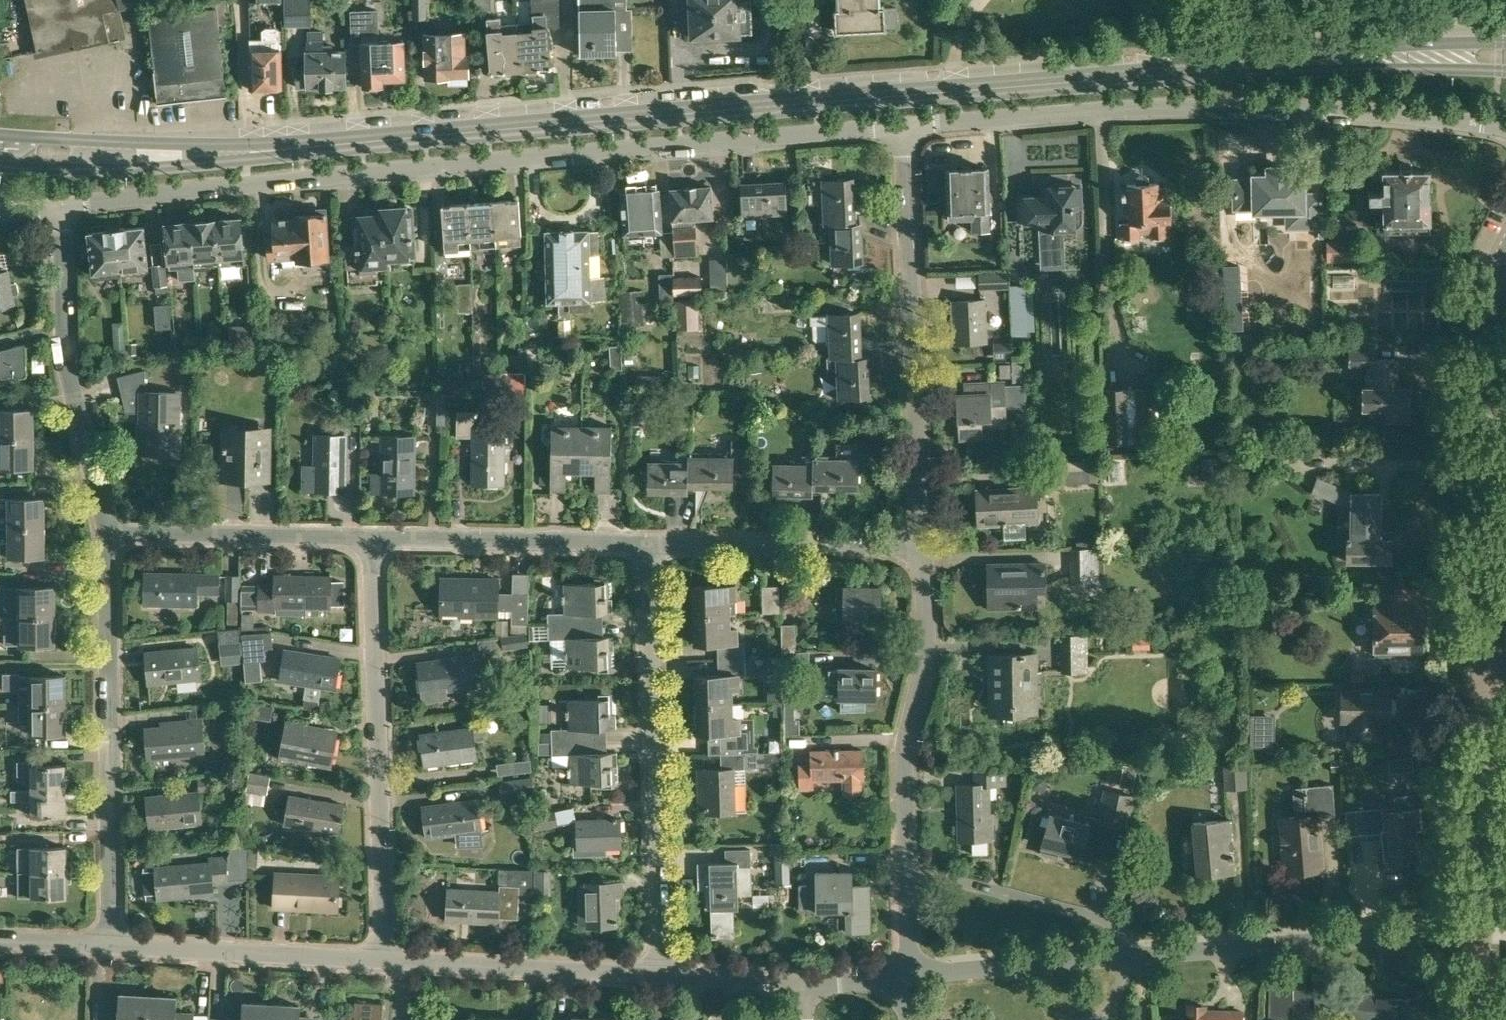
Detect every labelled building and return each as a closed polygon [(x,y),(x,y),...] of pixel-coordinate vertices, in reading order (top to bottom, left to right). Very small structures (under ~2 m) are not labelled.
[(28,2),(39,52),(76,44),(73,33),(106,26),(108,37),(126,33),(120,8),(158,0),(27,0),(28,2)] [(194,9),(148,15),(158,103),(227,95),(219,23),(231,21),(228,0),(204,0),(193,3),(194,9)] [(318,26),(317,0),(293,0),(294,27),(318,26)] [(412,19),(427,18),(427,0),(412,0),(412,19)] [(491,9),(491,0),(475,0),(475,9),(491,9)] [(520,21),(524,70),(551,67),(547,27),(560,26),(559,0),(531,0),(533,20),(520,21)] [(579,9),(580,53),(616,53),(615,9),(627,9),(627,0),(579,0),(579,9)] [(690,6),(692,36),(740,34),(740,33),(752,32),(751,0),(682,0),(682,6),(690,6)] [(897,24),(896,7),(884,8),(884,5),(879,6),(879,0),(838,0),(839,8),(835,8),(837,30),(885,27),(885,25),(897,24)] [(352,44),(362,44),(364,85),(382,84),(381,79),(404,78),(403,41),(379,42),(378,9),(350,10),(352,44)] [(500,17),(487,18),(492,72),(524,70),(520,21),(501,22),(500,17)] [(250,39),(250,50),(249,50),(250,89),(282,88),(281,50),(280,50),(280,29),(276,27),(266,27),(262,29),(262,39),(250,39)] [(306,50),(307,69),(297,69),(297,87),(307,86),(307,87),(346,87),(345,50),(332,50),(332,44),(323,44),(323,30),(308,30),(308,39),(306,39),(306,50)] [(467,74),(468,74),(467,55),(465,55),(464,32),(425,33),(426,77),(449,77),(449,84),(467,83),(467,74)] [(973,231),(990,230),(989,210),(988,167),(946,169),(948,211),(973,210),(973,231)] [(1253,180),(1239,181),(1234,181),(1235,207),(1254,207),(1254,211),(1294,210),(1294,226),(1319,225),(1319,201),(1303,202),(1302,176),(1288,176),(1288,167),(1268,167),(1268,176),(1253,176),(1253,180)] [(1379,172),(1381,219),(1376,218),(1376,231),(1381,231),(1426,230),(1426,220),(1425,170),(1379,172)] [(1134,178),(1134,183),(1127,183),(1127,186),(1122,186),(1123,201),(1127,201),(1128,222),(1121,223),(1121,239),(1140,238),(1140,234),(1150,233),(1150,238),(1168,237),(1167,223),(1171,223),(1171,217),(1177,216),(1177,205),(1171,205),(1170,199),(1166,200),(1166,186),(1158,186),(1158,182),(1148,182),(1148,178),(1147,175),(1145,173),(1143,172),(1138,172),(1135,174),(1134,178)] [(818,180),(818,181),(813,181),(813,178),(808,178),(809,204),(820,204),(820,221),(860,219),(859,207),(853,207),(852,179),(818,180)] [(784,182),(742,184),(745,236),(759,236),(757,212),(785,210),(784,182)] [(673,227),(696,225),(695,218),(713,217),(711,185),(670,188),(672,220),(673,227)] [(1084,221),(1084,216),(1083,210),(1082,185),(1048,187),(1049,196),(1017,197),(1018,224),(1039,223),(1039,244),(1056,243),(1055,231),(1077,230),(1081,227),(1083,224),(1084,221)] [(659,189),(642,190),(644,233),(660,231),(662,256),(672,256),(671,231),(662,231),(659,189)] [(644,233),(642,190),(621,192),(624,234),(644,233)] [(519,199),(492,201),(492,246),(494,246),(496,246),(522,243),(519,199)] [(492,201),(467,203),(468,247),(488,246),(490,246),(492,246),(492,201)] [(442,204),(444,240),(454,240),(455,248),(468,247),(467,203),(442,204)] [(381,209),(382,216),(384,265),(388,265),(388,257),(413,255),(410,207),(381,209)] [(298,259),(328,257),(325,213),(296,215),(296,220),(274,221),(275,237),(268,238),(269,257),(298,255),(298,259)] [(355,218),(356,242),(345,243),(346,266),(359,265),(359,273),(376,271),(376,266),(384,265),(382,216),(355,218)] [(241,218),(217,220),(220,263),(235,262),(235,267),(243,266),(243,273),(241,273),(241,286),(249,286),(248,265),(245,261),(241,218)] [(860,219),(820,221),(821,235),(832,234),(833,262),(847,261),(847,267),(861,266),(861,261),(862,261),(860,219)] [(217,220),(190,222),(194,265),(220,263),(217,220)] [(194,265),(190,222),(165,224),(169,267),(194,265)] [(698,255),(696,225),(673,227),(673,231),(675,257),(698,255)] [(144,227),(118,230),(122,276),(144,273),(144,267),(148,266),(144,227)] [(89,233),(93,272),(94,279),(122,276),(118,230),(89,233)] [(561,231),(546,232),(548,301),(559,301),(559,316),(571,316),(570,310),(570,305),(565,305),(565,297),(566,297),(564,230),(561,230),(561,231)] [(573,230),(564,230),(566,297),(565,297),(565,305),(570,305),(570,310),(590,309),(590,300),(605,300),(604,276),(589,276),(588,252),(598,252),(598,230),(573,231),(573,230)] [(1326,239),(1327,261),(1351,261),(1351,238),(1326,239)] [(164,262),(162,242),(151,243),(153,263),(152,264),(154,286),(156,286),(156,293),(167,292),(166,285),(168,284),(166,262),(164,262)] [(15,304),(13,294),(16,293),(18,291),(17,283),(16,281),(11,282),(8,271),(0,273),(0,307),(15,304)] [(978,272),(979,289),(1008,288),(1007,271),(978,272)] [(673,298),(672,273),(659,274),(660,299),(673,298)] [(702,275),(673,276),(674,295),(703,294),(702,275)] [(727,292),(726,276),(711,276),(712,293),(727,292)] [(470,283),(458,283),(458,298),(471,297),(470,283)] [(1009,284),(1011,335),(1027,335),(1027,330),(1025,287),(1025,283),(1009,284)] [(624,326),(644,324),(640,289),(620,291),(624,326)] [(954,342),(987,341),(985,298),(953,299),(954,342)] [(699,328),(698,299),(675,300),(676,328),(699,328)] [(168,304),(156,305),(158,328),(170,327),(168,304)] [(1239,329),(1238,309),(1223,310),(1224,330),(1239,329)] [(858,313),(824,314),(810,315),(810,324),(813,324),(813,341),(826,341),(826,356),(866,354),(865,341),(859,341),(858,313)] [(253,325),(227,326),(228,345),(254,344),(253,325)] [(201,352),(220,352),(220,333),(201,333),(201,352)] [(1256,333),(1227,333),(1227,352),(1256,352),(1256,333)] [(184,349),(199,348),(198,336),(183,336),(184,349)] [(994,342),(994,358),(1011,357),(1010,341),(994,342)] [(1409,421),(1410,387),(1397,386),(1398,359),(1375,358),(1375,341),(1349,341),(1348,364),(1372,364),(1371,386),(1362,386),(1361,408),(1385,409),(1385,421),(1409,421)] [(128,353),(136,352),(136,342),(128,342),(128,353)] [(23,376),(24,375),(25,374),(26,374),(26,373),(26,372),(26,346),(25,345),(24,345),(23,344),(22,344),(0,350),(0,377),(23,376)] [(609,345),(610,369),(622,368),(620,344),(609,345)] [(523,369),(523,371),(526,371),(538,371),(538,346),(527,346),(527,349),(519,349),(519,369),(523,369)] [(866,354),(826,356),(827,369),(838,368),(840,396),(868,394),(866,354)] [(1013,358),(1013,383),(1025,383),(1024,358),(1013,358)] [(483,372),(484,389),(500,388),(499,361),(489,361),(490,372),(483,372)] [(1000,377),(1011,376),(1011,363),(1000,363),(1000,377)] [(762,365),(757,365),(757,364),(745,364),(745,373),(757,373),(762,373),(762,365)] [(141,413),(141,425),(140,425),(138,453),(140,453),(140,449),(158,450),(158,454),(178,455),(179,393),(145,392),(145,370),(118,377),(126,412),(141,413)] [(523,371),(501,371),(501,392),(526,392),(526,371),(523,371)] [(664,379),(664,387),(674,387),(674,379),(664,379)] [(964,401),(957,401),(959,435),(982,434),(982,422),(992,422),(991,414),(1006,413),(1004,382),(964,384),(964,401)] [(1106,389),(1108,444),(1157,442),(1154,387),(1106,389)] [(429,391),(428,423),(446,423),(446,391),(429,391)] [(512,408),(512,412),(514,415),(518,415),(521,413),(521,409),(519,406),(516,406),(512,408)] [(33,439),(33,409),(0,409),(0,439),(33,439)] [(457,436),(473,437),(472,483),(504,484),(505,428),(474,427),(475,411),(457,411),(457,436)] [(565,467),(580,467),(581,424),(552,423),(551,471),(565,471),(565,467)] [(581,424),(580,467),(597,468),(597,472),(611,472),(612,425),(581,424)] [(262,482),(263,428),(246,428),(246,433),(224,433),(223,475),(246,475),(246,481),(262,482)] [(345,490),(346,435),(315,435),(314,471),(304,471),(304,489),(345,490)] [(372,491),(381,492),(414,492),(414,490),(409,490),(410,460),(415,460),(415,436),(382,435),(381,473),(372,473),(372,491)] [(0,439),(0,467),(33,466),(33,439),(0,439)] [(817,454),(817,493),(828,493),(828,487),(857,488),(858,443),(837,442),(837,454),(817,454)] [(649,490),(691,491),(691,451),(678,451),(678,463),(650,462),(649,490)] [(691,451),(691,491),(703,491),(703,485),(731,486),(732,452),(691,451)] [(774,493),(817,493),(817,454),(803,454),(803,465),(775,464),(774,493)] [(1013,456),(1014,466),(1026,465),(1025,455),(1013,456)] [(1064,471),(1064,483),(1096,482),(1096,469),(1064,471)] [(1312,492),(1353,508),(1352,539),(1347,539),(1346,559),(1390,560),(1391,539),(1387,539),(1387,521),(1379,521),(1379,493),(1359,493),(1317,477),(1312,492)] [(1037,519),(1036,489),(1036,488),(1033,488),(977,491),(979,523),(1003,522),(1004,539),(1026,538),(1025,521),(1037,520),(1037,519)] [(8,498),(0,498),(0,527),(8,527),(8,528),(44,527),(44,498),(8,498)] [(44,527),(8,528),(9,542),(0,542),(0,556),(44,555),(44,527)] [(1029,583),(1045,583),(1045,563),(1023,564),(1023,568),(988,569),(989,584),(995,584),(996,603),(1010,602),(1010,607),(1030,606),(1029,583)] [(1098,570),(1074,570),(1074,581),(1098,581),(1098,570)] [(197,605),(197,591),(219,592),(219,574),(145,573),(144,604),(197,605)] [(461,616),(497,616),(497,610),(511,610),(511,631),(527,632),(527,624),(528,624),(529,573),(513,573),(512,592),(498,592),(498,579),(442,578),(441,616),(442,612),(460,612),(461,616)] [(226,600),(228,600),(227,624),(238,624),(239,574),(227,574),(226,600)] [(274,575),(274,585),(259,585),(259,611),(275,611),(275,606),(330,607),(331,576),(274,575)] [(547,613),(548,626),(603,624),(602,611),(613,611),(612,582),(606,582),(606,577),(595,577),(595,582),(563,584),(564,612),(547,613)] [(693,586),(694,614),(729,613),(729,599),(736,599),(735,584),(693,586)] [(763,612),(779,612),(779,585),(762,585),(763,612)] [(844,599),(844,615),(880,616),(881,586),(836,586),(836,599),(844,599)] [(4,587),(4,616),(55,616),(54,587),(4,587)] [(1423,651),(1423,601),(1421,601),(1421,588),(1394,589),(1394,595),(1375,595),(1375,650),(1376,650),(1376,654),(1391,654),(1391,650),(1423,651)] [(353,607),(352,591),(338,591),(339,607),(353,607)] [(242,612),(242,626),(253,626),(253,612),(242,612)] [(729,628),(729,613),(694,614),(695,643),(718,643),(718,658),(745,657),(745,641),(737,641),(737,628),(729,628)] [(55,616),(4,616),(4,644),(55,644),(55,616)] [(496,619),(496,634),(508,634),(507,619),(496,619)] [(781,623),(781,650),(795,650),(795,623),(781,623)] [(603,624),(548,626),(548,639),(565,638),(567,667),(598,666),(598,671),(609,670),(608,650),(614,650),(614,635),(604,636),(603,624)] [(242,652),(239,626),(218,628),(221,654),(242,652)] [(242,634),(244,661),(248,661),(260,660),(266,660),(265,648),(273,648),(272,632),(242,634)] [(526,632),(501,635),(477,639),(479,652),(503,648),(503,649),(529,646),(526,632)] [(1060,672),(1088,672),(1088,634),(1060,634),(1060,672)] [(148,683),(200,678),(198,648),(145,653),(148,683)] [(335,688),(340,657),(285,649),(280,680),(335,688)] [(799,664),(809,664),(808,650),(795,650),(781,651),(782,665),(799,664)] [(990,685),(990,704),(990,705),(1031,705),(1030,673),(1035,673),(1035,652),(995,653),(995,685),(990,685)] [(445,689),(476,685),(472,655),(418,662),(423,700),(446,697),(445,689)] [(745,661),(745,657),(718,658),(719,674),(696,675),(697,704),(732,703),(731,688),(739,688),(738,674),(755,673),(755,661),(745,661)] [(261,680),(260,660),(248,661),(244,661),(245,681),(261,680)] [(828,682),(839,682),(839,697),(841,697),(841,710),(865,711),(866,697),(876,698),(876,668),(828,667),(828,682)] [(3,689),(19,688),(19,705),(66,705),(65,675),(20,675),(20,672),(3,672),(3,689)] [(1390,720),(1390,690),(1341,690),(1341,720),(1351,720),(1351,738),(1379,738),(1379,720),(1390,720)] [(538,742),(607,740),(607,728),(616,728),(616,697),(610,697),(610,693),(599,693),(599,698),(567,699),(567,728),(551,728),(551,731),(539,731),(540,742),(538,742)] [(708,732),(708,754),(720,753),(758,752),(758,745),(755,745),(754,716),(744,717),(743,702),(732,703),(697,704),(698,733),(708,732)] [(263,705),(254,704),(252,717),(261,719),(263,705)] [(66,705),(19,705),(19,720),(30,720),(30,733),(66,733),(66,705)] [(148,758),(205,754),(202,719),(171,722),(171,726),(146,728),(148,758)] [(280,757),(283,757),(281,767),(304,770),(305,762),(331,766),(337,734),(320,731),(321,726),(286,720),(280,757)] [(800,723),(786,723),(786,735),(800,735),(800,723)] [(424,765),(477,758),(472,727),(420,735),(424,765)] [(1252,748),(1273,748),(1273,732),(1252,732),(1252,748)] [(607,740),(538,742),(538,754),(552,753),(552,755),(568,754),(569,783),(602,782),(602,786),(612,786),(612,781),(618,781),(618,751),(607,751),(607,740)] [(861,778),(864,778),(863,750),(811,751),(811,765),(799,765),(800,788),(813,788),(813,779),(843,778),(843,793),(861,792),(861,778)] [(767,751),(758,752),(720,753),(721,769),(697,769),(697,780),(700,780),(701,796),(706,796),(707,812),(735,811),(734,769),(744,768),(744,766),(768,766),(767,752),(767,751)] [(1176,763),(1180,760),(1180,755),(1177,751),(1172,751),(1168,754),(1168,759),(1171,763),(1176,763)] [(767,752),(768,766),(770,766),(773,769),(781,769),(781,752),(767,752)] [(212,773),(228,771),(227,759),(211,760),(212,773)] [(1331,771),(1339,771),(1338,759),(1330,760),(1331,771)] [(11,789),(11,791),(65,790),(65,764),(48,765),(48,760),(17,761),(18,775),(31,775),(31,789),(11,789)] [(496,762),(498,774),(518,772),(517,760),(496,762)] [(1224,790),(1248,788),(1246,762),(1222,764),(1224,790)] [(1125,766),(1120,787),(1134,790),(1138,769),(1125,766)] [(959,822),(959,840),(972,840),(972,853),(988,853),(987,839),(990,839),(990,835),(993,835),(993,825),(989,825),(988,784),(1006,783),(1005,767),(974,768),(974,784),(958,784),(958,801),(960,801),(960,822),(959,822)] [(270,774),(249,770),(246,789),(267,793),(270,774)] [(501,794),(534,790),(532,776),(499,780),(501,794)] [(199,792),(217,791),(216,777),(198,778),(199,792)] [(1292,787),(1294,816),(1280,817),(1284,867),(1315,865),(1314,848),(1322,847),(1319,817),(1335,815),(1332,784),(1292,787)] [(1050,813),(1041,850),(1042,850),(1041,853),(1057,857),(1057,855),(1058,855),(1060,849),(1081,854),(1082,853),(1108,859),(1117,825),(1128,828),(1136,796),(1106,789),(1099,816),(1090,814),(1088,823),(1050,813)] [(65,790),(11,791),(11,800),(32,800),(32,815),(66,814),(65,790)] [(149,828),(201,822),(198,791),(146,796),(149,828)] [(341,819),(344,803),(289,794),(284,824),(339,833),(341,819)] [(426,836),(482,829),(478,799),(422,806),(426,836)] [(535,830),(576,821),(573,806),(531,814),(535,830)] [(1373,807),(1347,809),(1348,833),(1375,830),(1375,828),(1383,827),(1384,840),(1386,857),(1390,856),(1390,860),(1409,859),(1408,855),(1419,854),(1417,825),(1421,825),(1420,806),(1417,806),(1397,808),(1387,808),(1386,808),(1386,811),(1374,812),(1373,807)] [(578,848),(621,847),(620,818),(577,819),(578,848)] [(1197,875),(1236,871),(1232,818),(1192,822),(1197,875)] [(236,858),(226,858),(226,856),(209,858),(209,862),(155,868),(158,898),(214,893),(213,883),(228,882),(228,881),(248,880),(245,854),(248,854),(247,841),(235,842),(236,858)] [(783,853),(783,843),(770,843),(770,853),(783,853)] [(17,847),(17,872),(66,871),(66,847),(17,847)] [(738,894),(752,894),(751,848),(725,849),(725,861),(697,862),(698,889),(710,889),(711,936),(735,936),(734,908),(739,908),(738,894)] [(776,883),(790,882),(790,856),(776,856),(776,883)] [(500,868),(498,891),(448,889),(447,919),(499,922),(499,917),(518,917),(519,901),(530,901),(531,894),(532,870),(500,868)] [(533,893),(551,893),(551,870),(534,870),(533,893)] [(66,871),(17,872),(17,897),(66,896),(66,871)] [(847,930),(870,930),(869,886),(851,886),(851,872),(817,872),(817,885),(799,885),(800,910),(847,909),(847,930)] [(335,911),(336,875),(275,873),(274,908),(335,911)] [(693,886),(693,877),(682,878),(682,886),(693,886)] [(622,882),(586,883),(577,883),(578,923),(587,923),(587,926),(615,925),(615,892),(623,892),(622,882)] [(132,917),(132,923),(136,926),(142,926),(145,922),(145,916),(141,913),(135,913),(132,917)] [(1376,1019),(1412,1019),(1412,998),(1377,997),(1377,994),(1354,991),(1353,993),(1316,989),(1316,990),(1293,989),(1293,986),(1269,985),(1268,1017),(1296,1018),(1330,1019),(1330,1013),(1376,1019)] [(148,995),(120,993),(118,1019),(147,1019),(148,995)] [(147,1019),(193,1019),(193,1014),(175,1013),(176,997),(148,995),(147,1019)] [(384,1003),(354,1001),(353,1019),(383,1019),(384,1003)] [(271,1004),(244,1002),(243,1018),(225,1017),(225,1019),(270,1019),(271,1004)] [(270,1019),(299,1019),(300,1005),(271,1004),(270,1019)] [(1237,1011),(1216,1010),(1216,1014),(1204,1013),(1204,1006),(1190,1006),(1189,1019),(1237,1019),(1237,1011)]
